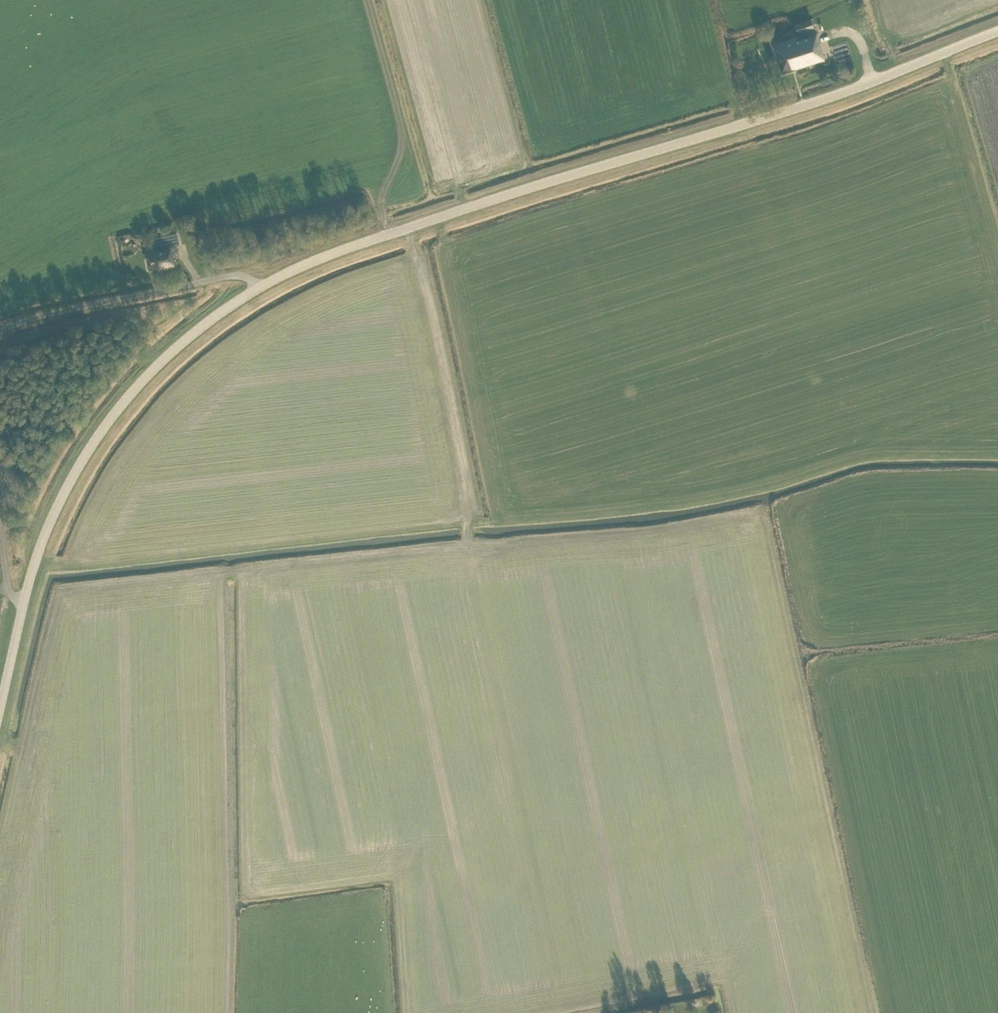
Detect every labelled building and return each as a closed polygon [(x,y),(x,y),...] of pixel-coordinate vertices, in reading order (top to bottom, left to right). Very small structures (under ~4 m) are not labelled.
[(795,24),(797,33),(815,27),(812,19),(795,24)] [(815,30),(792,38),(790,33),(783,35),(785,40),(773,44),(782,73),(824,60),(815,30)] [(171,246),(180,244),(178,231),(155,236),(157,248),(156,249),(156,251),(145,253),(149,270),(160,268),(175,265),(171,246)]
